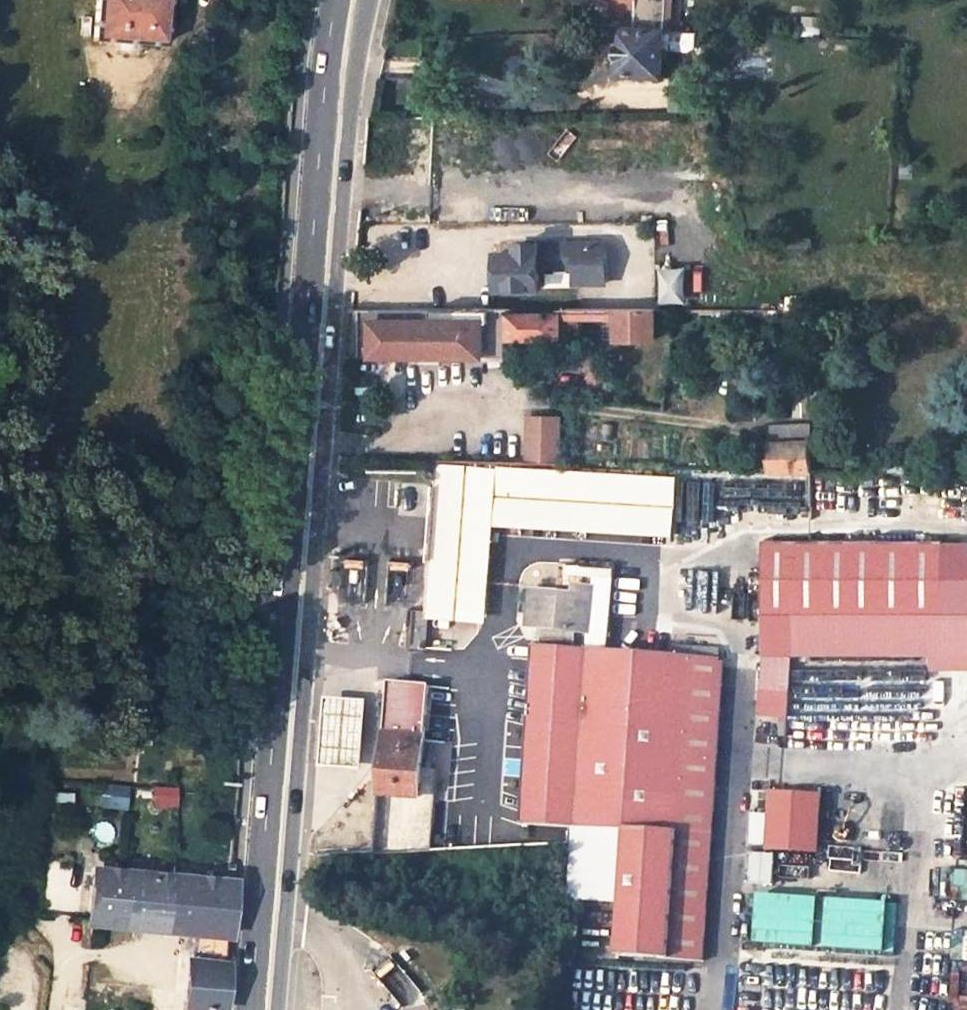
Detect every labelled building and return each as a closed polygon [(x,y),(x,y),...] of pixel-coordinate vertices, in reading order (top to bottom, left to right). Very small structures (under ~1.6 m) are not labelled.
[(169,0),(98,0),(95,39),(164,46),(169,0)] [(637,28),(668,30),(669,0),(638,0),(637,28)] [(621,27),(619,72),(666,74),(668,30),(637,28),(621,27)] [(584,242),(584,243),(585,286),(614,285),(613,243),(584,242)] [(584,255),(584,243),(520,243),(520,252),(499,252),(500,288),(542,288),(541,267),(579,267),(579,264),(579,255),(584,255)] [(689,300),(689,264),(662,264),(662,300),(689,300)] [(787,295),(786,307),(806,307),(806,296),(787,295)] [(656,338),(655,307),(618,308),(618,318),(618,337),(656,338)] [(371,355),(371,318),(371,308),(353,308),(349,356),(371,355)] [(459,308),(459,318),(485,318),(486,354),(507,354),(506,308),(459,308)] [(579,317),(579,308),(559,308),(559,314),(512,314),(513,337),(562,336),(561,332),(580,331),(579,317)] [(618,308),(579,308),(579,317),(618,318),(618,308)] [(458,354),(486,354),(485,318),(459,318),(371,318),(371,355),(402,355),(401,350),(457,349),(458,354)] [(561,418),(530,418),(529,464),(560,465),(561,418)] [(771,441),(772,469),(812,469),(810,424),(770,425),(771,441)] [(757,441),(758,468),(772,469),(771,441),(757,441)] [(486,618),(499,464),(443,463),(431,613),(486,618)] [(529,464),(502,464),(499,524),(635,531),(639,466),(560,465),(529,464)] [(767,539),(766,614),(950,617),(951,542),(767,539)] [(575,594),(530,590),(529,603),(538,604),(535,628),(543,629),(543,636),(574,639),(574,632),(590,633),(594,588),(575,586),(575,594)] [(538,604),(529,603),(526,627),(535,628),(538,604)] [(938,672),(966,672),(966,617),(950,617),(766,614),(766,658),(939,660),(938,672)] [(584,826),(596,651),(539,648),(527,823),(584,826)] [(722,650),(696,649),(696,653),(695,656),(722,658),(722,650)] [(629,830),(622,951),(675,954),(695,656),(696,653),(682,652),(682,655),(596,651),(584,826),(629,830)] [(707,956),(726,658),(722,658),(695,656),(675,954),(707,956)] [(385,735),(424,738),(429,686),(389,683),(385,735)] [(792,717),(794,692),(769,689),(767,715),(792,717)] [(364,769),(368,703),(343,701),(328,700),(324,766),(339,767),(364,769)] [(422,767),(424,738),(385,735),(376,853),(431,850),(434,799),(436,769),(422,767)] [(103,783),(101,806),(128,808),(129,785),(103,783)] [(830,795),(774,793),(772,848),(828,850),(830,795)] [(769,845),(769,811),(752,811),(752,846),(769,845)] [(751,882),(775,883),(776,851),(752,851),(751,882)] [(87,875),(80,926),(183,934),(178,1009),(208,1009),(218,886),(87,875)] [(758,943),(821,944),(821,893),(759,892),(758,943)] [(887,953),(893,901),(832,894),(826,945),(887,953)]
